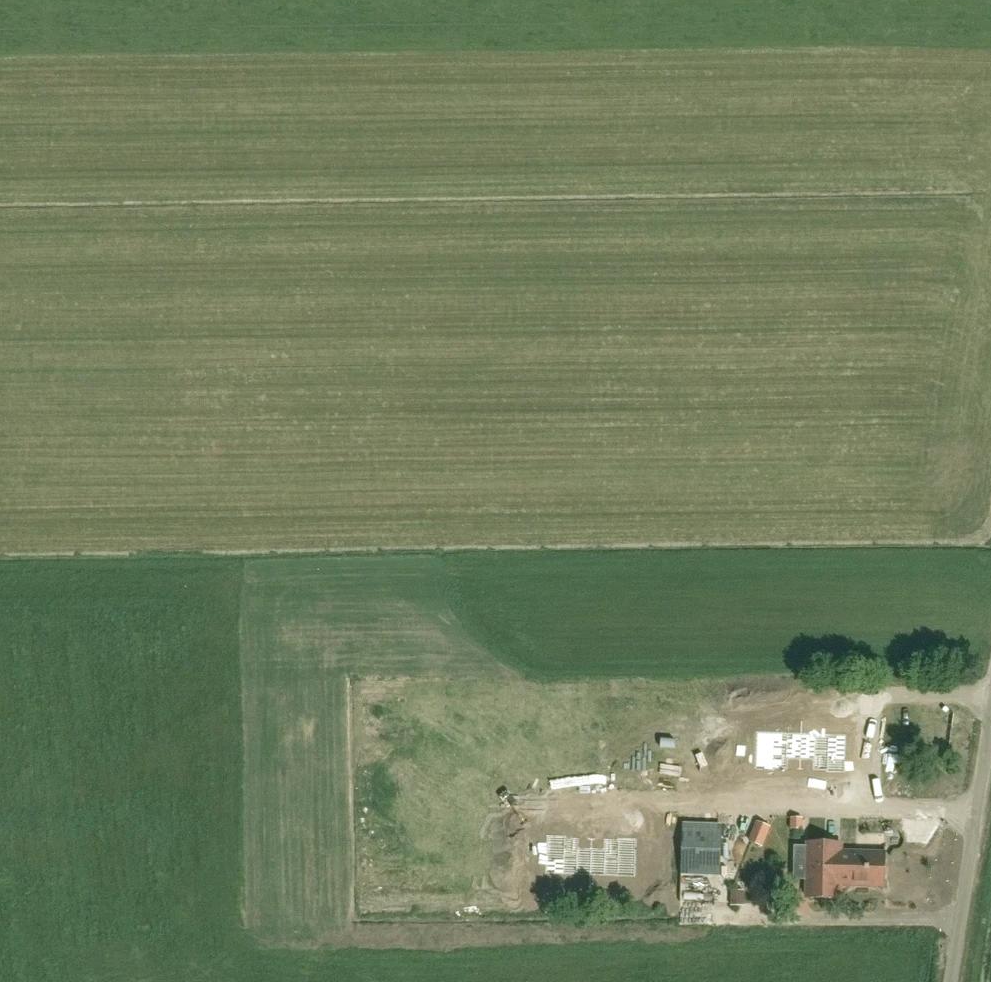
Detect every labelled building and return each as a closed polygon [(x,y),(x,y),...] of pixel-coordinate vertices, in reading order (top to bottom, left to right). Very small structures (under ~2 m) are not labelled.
[(802,754),(801,720),(746,720),(747,777),(785,777),(785,754),(802,754)] [(818,778),(853,778),(854,778),(854,720),(801,720),(802,754),(818,754),(818,778)] [(792,818),(792,829),(802,829),(802,819),(792,818)] [(651,820),(617,820),(617,850),(597,850),(597,890),(651,890),(651,820)] [(597,890),(597,850),(575,850),(575,822),(539,822),(539,890),(597,890)] [(771,828),(757,822),(749,841),(763,847),(771,828)] [(721,826),(685,825),(683,873),(720,875),(721,826)] [(840,852),(840,844),(806,843),(806,845),(795,845),(794,865),(806,865),(806,897),(839,898),(839,885),(884,886),(885,854),(840,852)]
